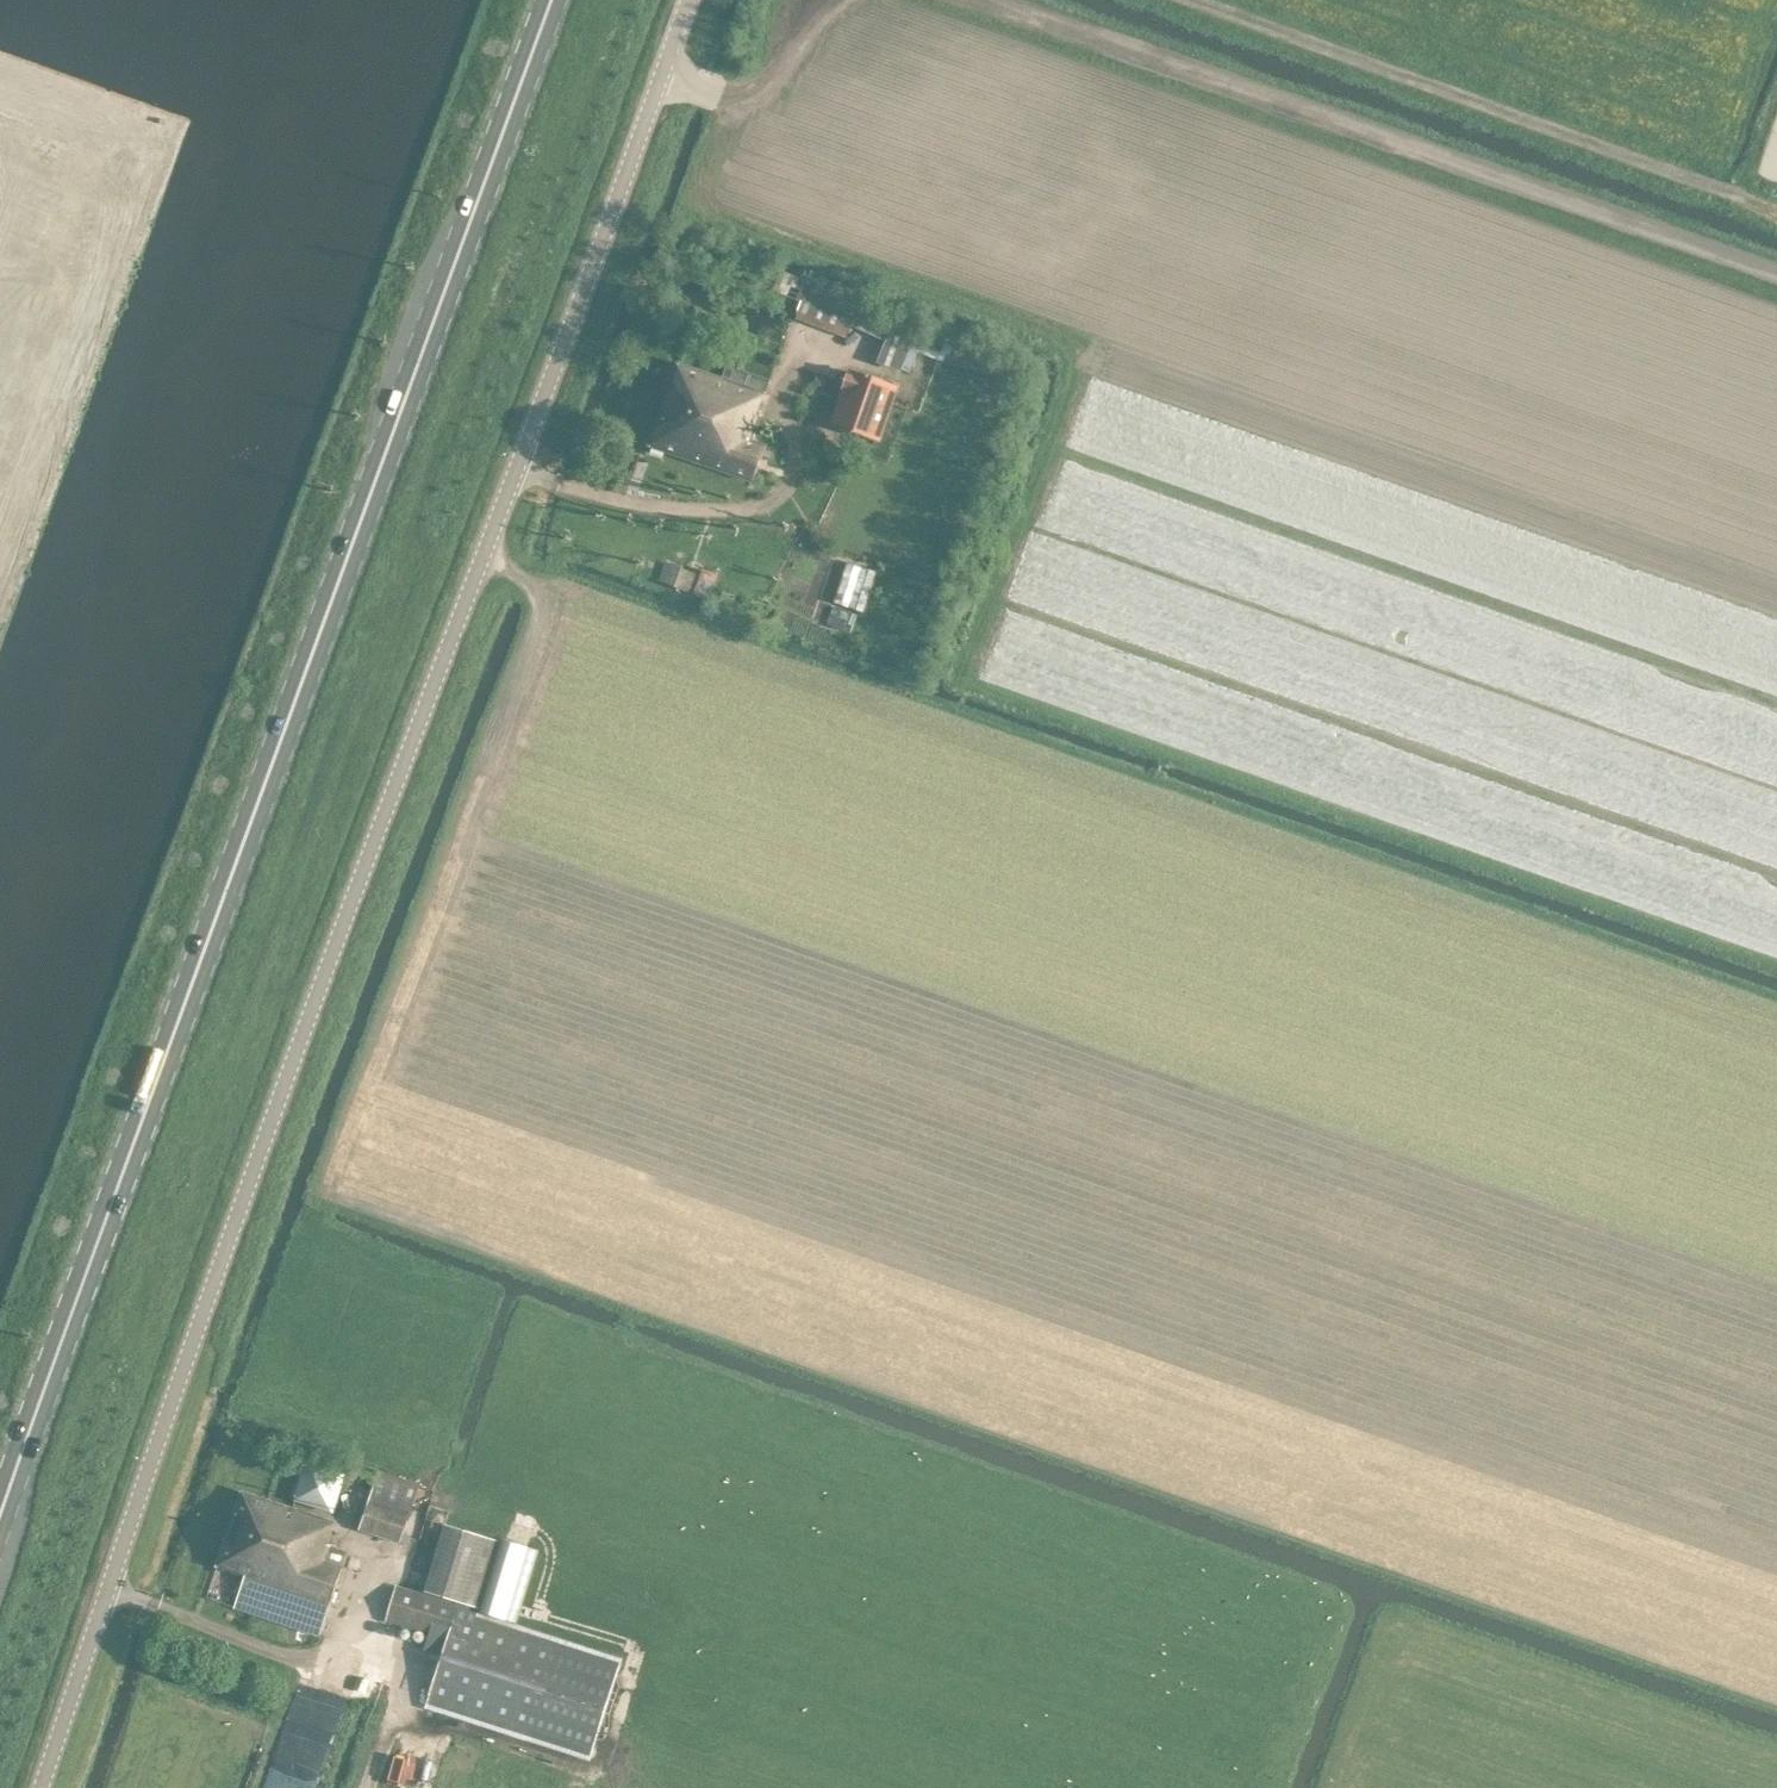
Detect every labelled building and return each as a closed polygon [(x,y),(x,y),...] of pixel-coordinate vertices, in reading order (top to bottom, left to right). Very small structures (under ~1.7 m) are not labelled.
[(885,337),(876,361),(901,369),(902,368),(910,371),(925,332),(916,328),(892,319),(885,337)] [(640,442),(753,480),(786,396),(672,356),(640,442)] [(828,422),(875,439),(894,387),(847,370),(828,422)] [(360,1526),(399,1539),(418,1482),(379,1469),(360,1526)] [(235,1606),(320,1634),(343,1565),(341,1564),(346,1549),(330,1543),(337,1521),(240,1487),(217,1563),(246,1574),(235,1606)] [(425,1592),(479,1608),(499,1540),(445,1524),(425,1592)] [(447,1639),(428,1704),(591,1752),(619,1659),(457,1611),(459,1605),(395,1586),(385,1620),(447,1639)] [(409,1770),(399,1770),(399,1787),(408,1787),(409,1770)]
